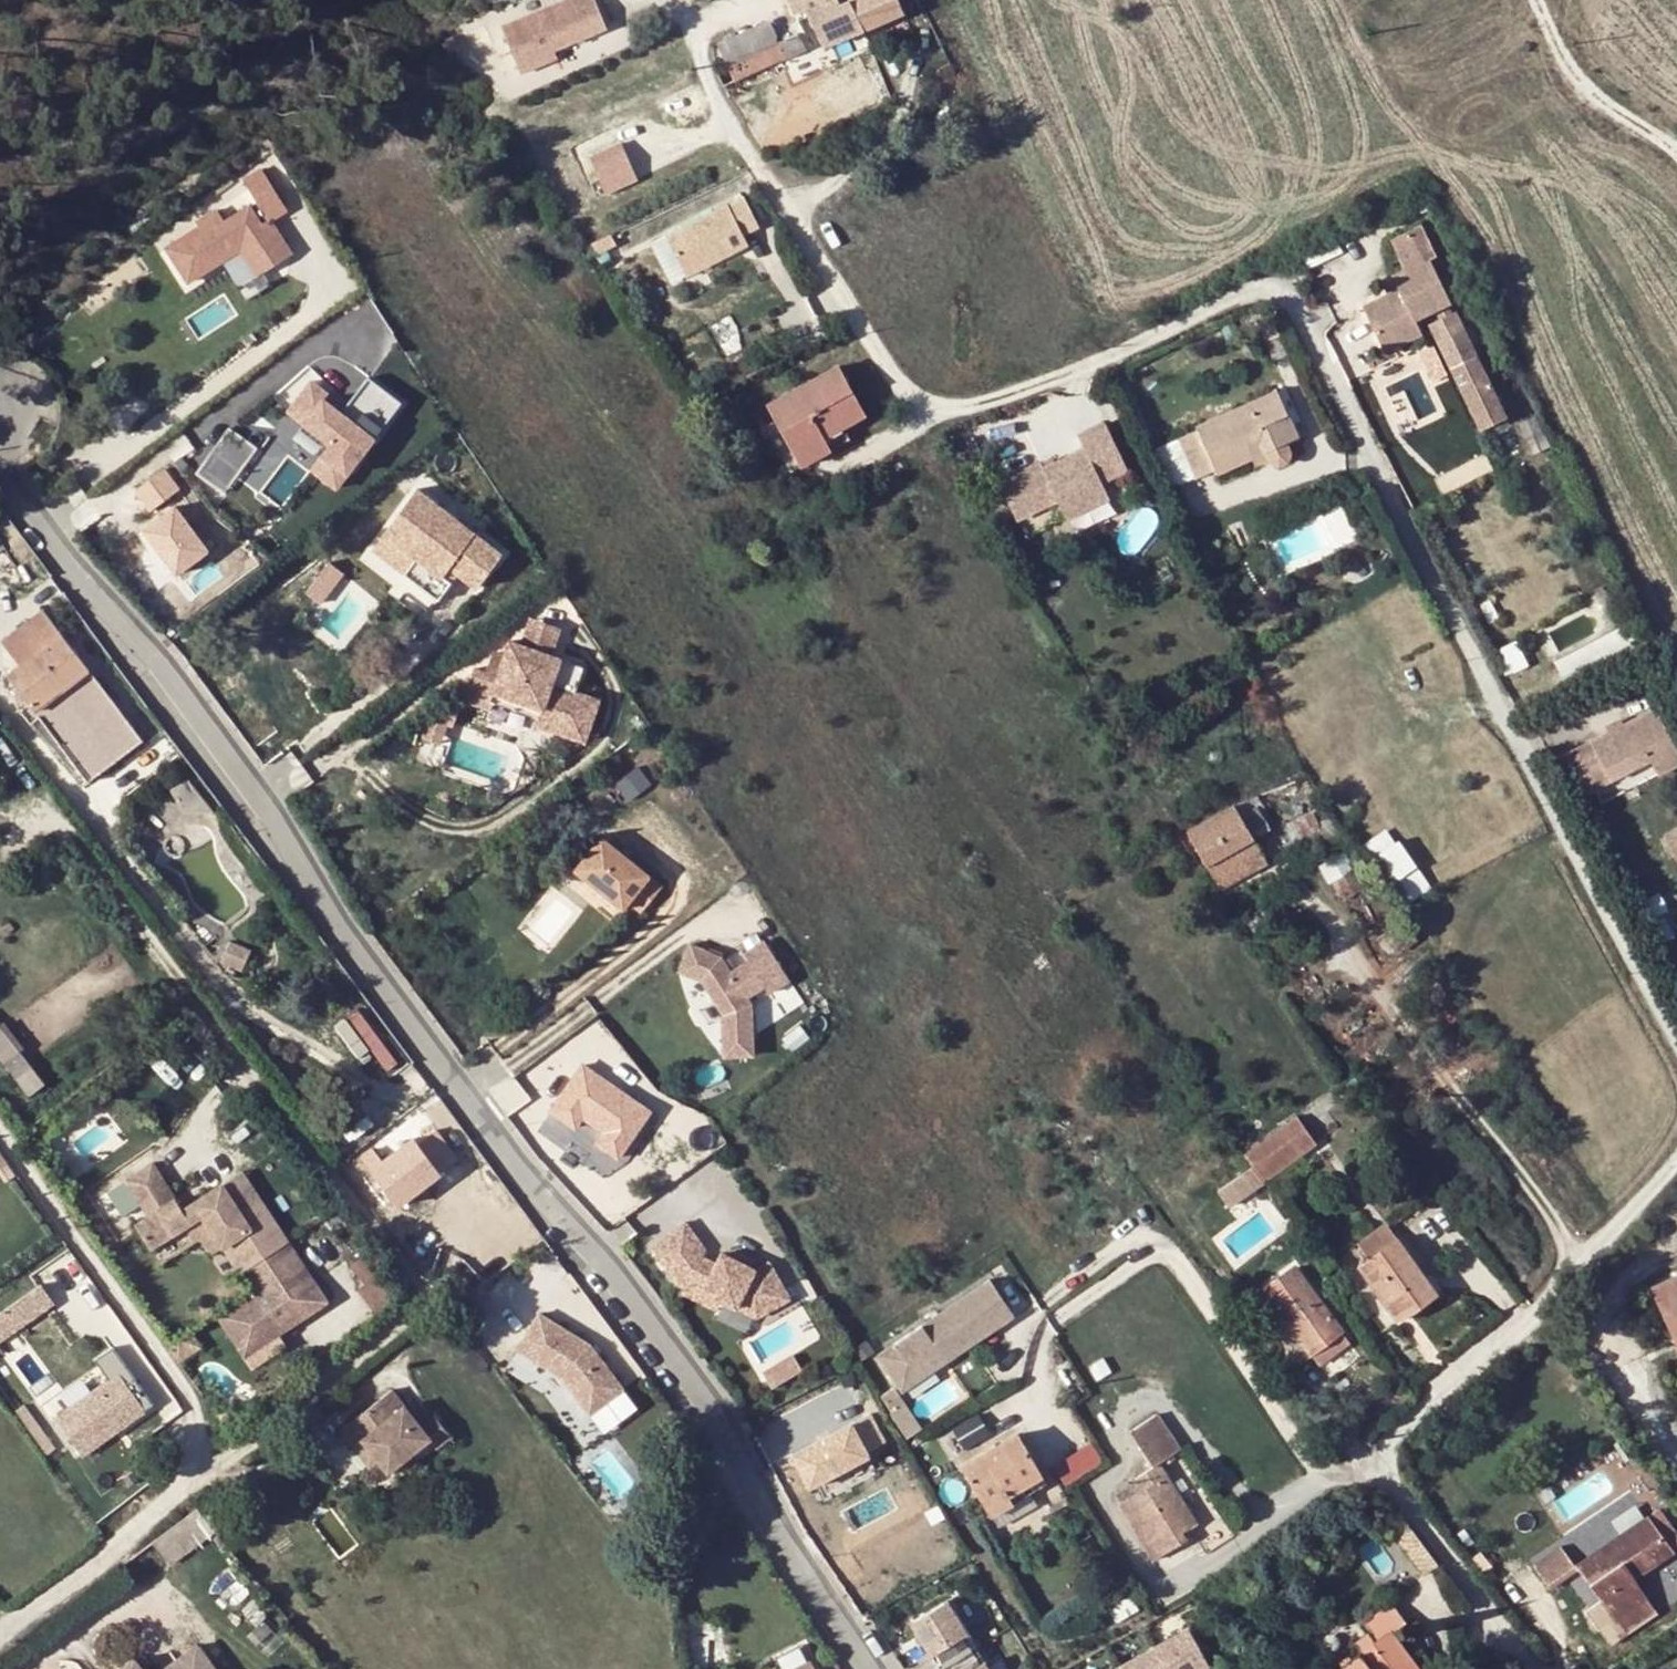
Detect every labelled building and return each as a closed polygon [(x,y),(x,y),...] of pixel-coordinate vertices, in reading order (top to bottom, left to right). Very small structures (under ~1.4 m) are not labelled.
[(607,28),(596,0),(568,0),(502,28),(521,74),(558,58),(555,50),(607,28)] [(860,30),(847,0),(844,0),(838,2),(837,0),(793,0),(797,12),(804,10),(820,46),(860,30)] [(860,30),(901,13),(896,0),(847,0),(860,30)] [(726,66),(777,42),(769,25),(719,48),(726,66)] [(796,33),(777,42),(726,66),(733,81),(802,50),(796,33)] [(621,144),(590,158),(606,193),(637,179),(621,144)] [(252,194),(167,249),(189,282),(222,261),(219,256),(237,244),(240,249),(258,277),(282,261),(286,245),(270,221),(288,210),(256,161),(238,173),(252,194)] [(754,216),(744,197),(672,233),(687,262),(743,234),(738,224),(754,216)] [(672,233),(656,241),(671,270),(687,262),(672,233)] [(237,244),(219,256),(222,261),(240,249),(237,244)] [(1448,304),(1451,303),(1428,258),(1392,277),(1394,282),(1397,288),(1386,294),(1362,306),(1386,353),(1422,334),(1416,321),(1435,312),(1448,304)] [(1394,282),(1383,287),(1386,294),(1397,288),(1394,282)] [(1448,304),(1435,312),(1439,319),(1452,312),(1448,304)] [(1482,430),(1507,418),(1454,312),(1452,312),(1439,319),(1429,324),(1482,430)] [(325,384),(308,371),(285,401),(301,413),(328,433),(320,445),(309,458),(334,477),(398,391),(365,366),(338,402),(321,389),(325,384)] [(821,440),(840,430),(863,417),(836,368),(766,406),(777,428),(800,467),(827,453),(827,450),(821,440)] [(1274,418),(1285,413),(1278,395),(1274,391),(1194,425),(1195,430),(1176,439),(1193,478),(1213,469),(1215,473),(1249,458),(1262,451),(1266,460),(1267,463),(1271,465),(1274,467),(1278,466),(1282,464),(1286,462),(1288,458),(1289,454),(1289,449),(1286,442),(1274,418)] [(328,433),(301,413),(297,418),(319,435),(314,441),(320,445),(328,433)] [(1296,437),(1285,413),(1274,418),(1286,442),(1296,437)] [(229,481),(257,439),(229,421),(201,463),(229,481)] [(1041,461),(997,482),(1017,521),(1058,502),(1066,520),(1110,498),(1102,483),(1128,470),(1105,422),(1077,435),(1084,448),(1055,462),(1044,467),(1041,461)] [(800,467),(777,428),(768,433),(790,472),(800,467)] [(846,440),(840,430),(821,440),(827,450),(846,440)] [(1262,451),(1249,458),(1253,465),(1266,460),(1262,451)] [(1052,456),(1041,461),(1044,467),(1055,462),(1052,456)] [(151,462),(122,483),(137,504),(166,482),(151,462)] [(495,548),(411,481),(378,522),(410,548),(397,564),(430,590),(444,573),(436,567),(443,557),(452,564),(471,579),(495,548)] [(195,543),(162,500),(131,523),(164,567),(195,543)] [(1332,549),(1354,540),(1340,506),(1318,516),(1332,549)] [(410,548),(378,522),(365,539),(397,564),(410,548)] [(343,558),(332,548),(307,573),(317,584),(343,558)] [(443,557),(436,567),(444,573),(452,564),(443,557)] [(20,666),(60,637),(42,612),(2,642),(20,666)] [(526,615),(517,640),(545,649),(554,624),(526,615)] [(482,667),(469,662),(459,686),(484,695),(487,686),(536,703),(533,712),(575,726),(587,691),(571,686),(573,680),(579,661),(545,649),(517,640),(505,636),(500,651),(493,671),(482,667)] [(54,688),(59,694),(88,672),(60,637),(6,677),(30,708),(54,688)] [(489,647),(482,667),(493,671),(500,651),(489,647)] [(1534,659),(1529,649),(1520,653),(1526,663),(1534,659)] [(54,688),(30,708),(34,714),(87,783),(141,742),(88,672),(59,694),(54,688)] [(575,726),(533,712),(531,719),(580,735),(596,688),(573,680),(571,686),(587,691),(575,726)] [(484,695),(459,686),(457,694),(482,702),(484,695)] [(536,703),(487,686),(484,695),(533,712),(536,703)] [(1558,756),(1579,798),(1651,762),(1658,776),(1676,767),(1676,750),(1655,707),(1558,756)] [(1259,806),(1254,796),(1227,808),(1186,832),(1211,880),(1245,861),(1257,853),(1250,840),(1268,829),(1256,809),(1259,806)] [(1666,833),(1676,858),(1676,828),(1666,833)] [(657,881),(596,832),(571,864),(618,902),(624,896),(636,906),(657,881)] [(1389,848),(1413,898),(1432,889),(1409,839),(1389,848)] [(1352,871),(1341,852),(1314,867),(1324,885),(1330,882),(1352,871)] [(1245,861),(1211,880),(1218,893),(1265,868),(1257,853),(1245,861)] [(1363,889),(1352,871),(1330,882),(1341,901),(1363,889)] [(14,929),(10,922),(0,929),(4,935),(14,929)] [(251,949),(230,940),(221,963),(242,972),(251,949)] [(708,956),(691,948),(679,975),(699,984),(701,983),(725,1019),(723,1020),(726,1061),(755,1059),(754,1041),(757,1040),(756,1016),(753,1016),(752,1008),(747,1001),(765,990),(769,997),(790,983),(764,945),(744,958),(748,965),(731,976),(721,962),(723,958),(710,953),(708,956)] [(392,1071),(407,1060),(365,1007),(339,1027),(364,1058),(375,1049),(392,1071)] [(30,1096),(45,1084),(20,1052),(25,1049),(4,1021),(0,1024),(0,1056),(30,1096)] [(650,1112),(583,1065),(551,1111),(575,1128),(583,1118),(604,1132),(596,1143),(618,1158),(650,1112)] [(1317,1143),(1298,1117),(1245,1154),(1264,1181),(1317,1143)] [(373,1151),(358,1162),(419,1240),(482,1191),(436,1132),(418,1145),(414,1140),(383,1164),(373,1151)] [(150,1162),(123,1180),(139,1205),(166,1187),(150,1162)] [(241,1172),(222,1184),(227,1192),(246,1179),(241,1172)] [(1257,1187),(1247,1172),(1211,1197),(1221,1212),(1257,1187)] [(230,1305),(259,1349),(327,1302),(246,1179),(227,1192),(222,1184),(182,1211),(175,1200),(166,1187),(139,1205),(148,1218),(135,1227),(152,1252),(192,1225),(202,1218),(240,1276),(250,1291),(230,1305)] [(44,1214),(32,1197),(22,1204),(34,1221),(44,1214)] [(518,1217),(513,1211),(510,1215),(514,1220),(518,1217)] [(202,1218),(192,1225),(230,1282),(240,1276),(202,1218)] [(530,1228),(523,1219),(518,1223),(525,1232),(530,1228)] [(681,1221),(647,1247),(673,1283),(683,1287),(685,1282),(719,1299),(755,1316),(771,1307),(766,1299),(783,1289),(765,1259),(751,1268),(746,1265),(723,1254),(718,1252),(712,1263),(696,1256),(700,1248),(681,1221)] [(1367,1260),(1395,1239),(1384,1223),(1356,1244),(1367,1260)] [(1417,1282),(1423,1278),(1395,1239),(1367,1260),(1355,1268),(1396,1324),(1430,1300),(1417,1282)] [(726,1247),(723,1254),(746,1265),(749,1258),(726,1247)] [(1279,1349),(1295,1337),(1327,1315),(1293,1268),(1262,1290),(1273,1308),(1281,1318),(1265,1330),(1279,1349)] [(1436,1295),(1423,1278),(1417,1282),(1430,1300),(1436,1295)] [(719,1299),(685,1282),(683,1287),(680,1292),(715,1309),(719,1299)] [(1676,1342),(1676,1282),(1651,1291),(1671,1344),(1676,1342)] [(1006,1312),(986,1283),(877,1357),(891,1378),(897,1386),(1006,1312)] [(0,1314),(0,1341),(55,1303),(42,1284),(0,1314)] [(783,1289),(766,1299),(771,1307),(787,1296),(783,1289)] [(259,1349),(230,1305),(216,1314),(245,1358),(259,1349)] [(1281,1318),(1273,1308),(1257,1318),(1265,1330),(1281,1318)] [(590,1345),(540,1314),(518,1350),(562,1377),(590,1414),(623,1389),(590,1345)] [(1327,1315),(1295,1337),(1306,1352),(1337,1329),(1327,1315)] [(111,1380),(58,1417),(84,1455),(155,1405),(114,1347),(96,1360),(111,1380)] [(792,1353),(771,1366),(780,1381),(801,1369),(792,1353)] [(780,1381),(771,1366),(762,1371),(771,1386),(780,1381)] [(897,1386),(891,1378),(869,1390),(896,1435),(918,1422),(897,1386)] [(392,1389),(340,1430),(353,1447),(361,1440),(379,1462),(388,1473),(429,1440),(431,1439),(420,1426),(392,1389)] [(637,1408),(623,1389),(590,1414),(604,1433),(637,1408)] [(1129,1430),(1152,1467),(1157,1463),(1181,1449),(1158,1412),(1129,1430)] [(793,1455),(810,1488),(870,1456),(867,1452),(885,1442),(870,1414),(793,1455)] [(451,1436),(434,1415),(420,1426),(431,1439),(429,1440),(436,1448),(451,1436)] [(1040,1476),(1016,1434),(961,1466),(989,1515),(1010,1503),(1006,1496),(1025,1484),(1040,1476)] [(361,1440),(353,1447),(371,1469),(379,1462),(361,1440)] [(1055,1463),(1067,1486),(1110,1466),(1098,1442),(1055,1463)] [(1195,1523),(1157,1463),(1152,1467),(1132,1479),(1140,1490),(1119,1505),(1154,1560),(1184,1541),(1180,1533),(1195,1523)] [(1025,1484),(1006,1496),(1010,1503),(1044,1483),(1040,1476),(1025,1484)] [(1140,1490),(1132,1479),(1111,1492),(1119,1505),(1140,1490)] [(1644,1498),(1620,1515),(1629,1528),(1648,1516),(1654,1512),(1644,1498)] [(214,1532),(197,1509),(152,1543),(169,1566),(214,1532)] [(1658,1530),(1667,1524),(1657,1509),(1654,1512),(1648,1516),(1658,1530)] [(1550,1589),(1578,1569),(1600,1601),(1585,1611),(1599,1631),(1609,1624),(1619,1639),(1656,1613),(1633,1580),(1673,1553),(1667,1544),(1676,1538),(1667,1524),(1658,1530),(1648,1516),(1629,1528),(1575,1565),(1561,1546),(1533,1565),(1550,1589)] [(1437,1567),(1404,1522),(1391,1531),(1424,1576),(1437,1567)] [(1676,1538),(1667,1544),(1673,1553),(1676,1550),(1676,1539),(1676,1538)] [(947,1604),(910,1625),(936,1668),(938,1668),(974,1647),(947,1604)] [(1391,1633),(1404,1623),(1390,1604),(1359,1627),(1365,1634),(1350,1646),(1358,1657),(1342,1668),(1417,1668),(1391,1633)] [(1609,1624),(1599,1631),(1610,1646),(1619,1639),(1609,1624)] [(1154,1646),(1167,1668),(1200,1668),(1208,1664),(1187,1627),(1154,1646)] [(196,1645),(175,1661),(180,1668),(179,1668),(213,1668),(196,1645)] [(1120,1665),(1122,1668),(1167,1668),(1154,1646),(1120,1665)] [(974,1647),(938,1668),(987,1668),(974,1647)] [(133,1660),(121,1668),(140,1668),(133,1660)]
